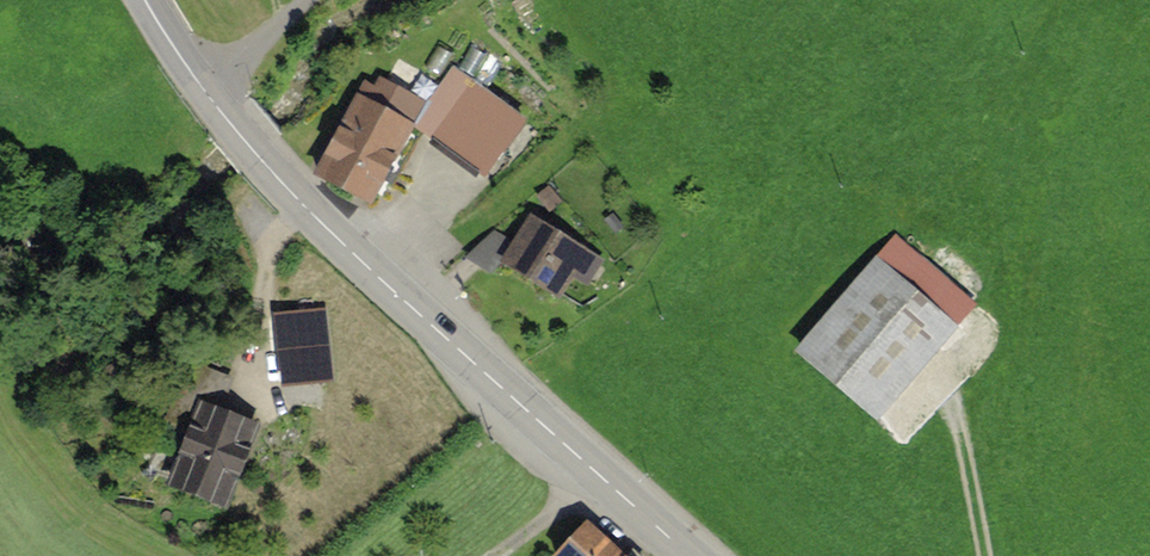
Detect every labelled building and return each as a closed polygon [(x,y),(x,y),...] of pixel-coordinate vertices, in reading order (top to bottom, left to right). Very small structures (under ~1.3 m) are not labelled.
[(372,89),(363,85),(316,173),(372,203),(426,103),(378,78),(372,89)] [(530,127),(476,86),(436,139),(491,179),(530,127)] [(604,261),(532,217),(515,243),(500,262),(558,304),(572,281),(587,290),(604,261)] [(500,262),(515,243),(494,232),(467,256),(476,262),(491,272),(500,262)] [(978,305),(895,236),(794,357),(877,426),(978,305)] [(326,309),(273,314),(279,384),(332,379),(326,309)] [(201,406),(224,415),(236,383),(190,365),(166,426),(189,435),(201,406)] [(224,415),(201,406),(189,435),(167,493),(225,515),(259,428),(224,415)] [(589,526),(561,555),(622,555),(589,526)]
